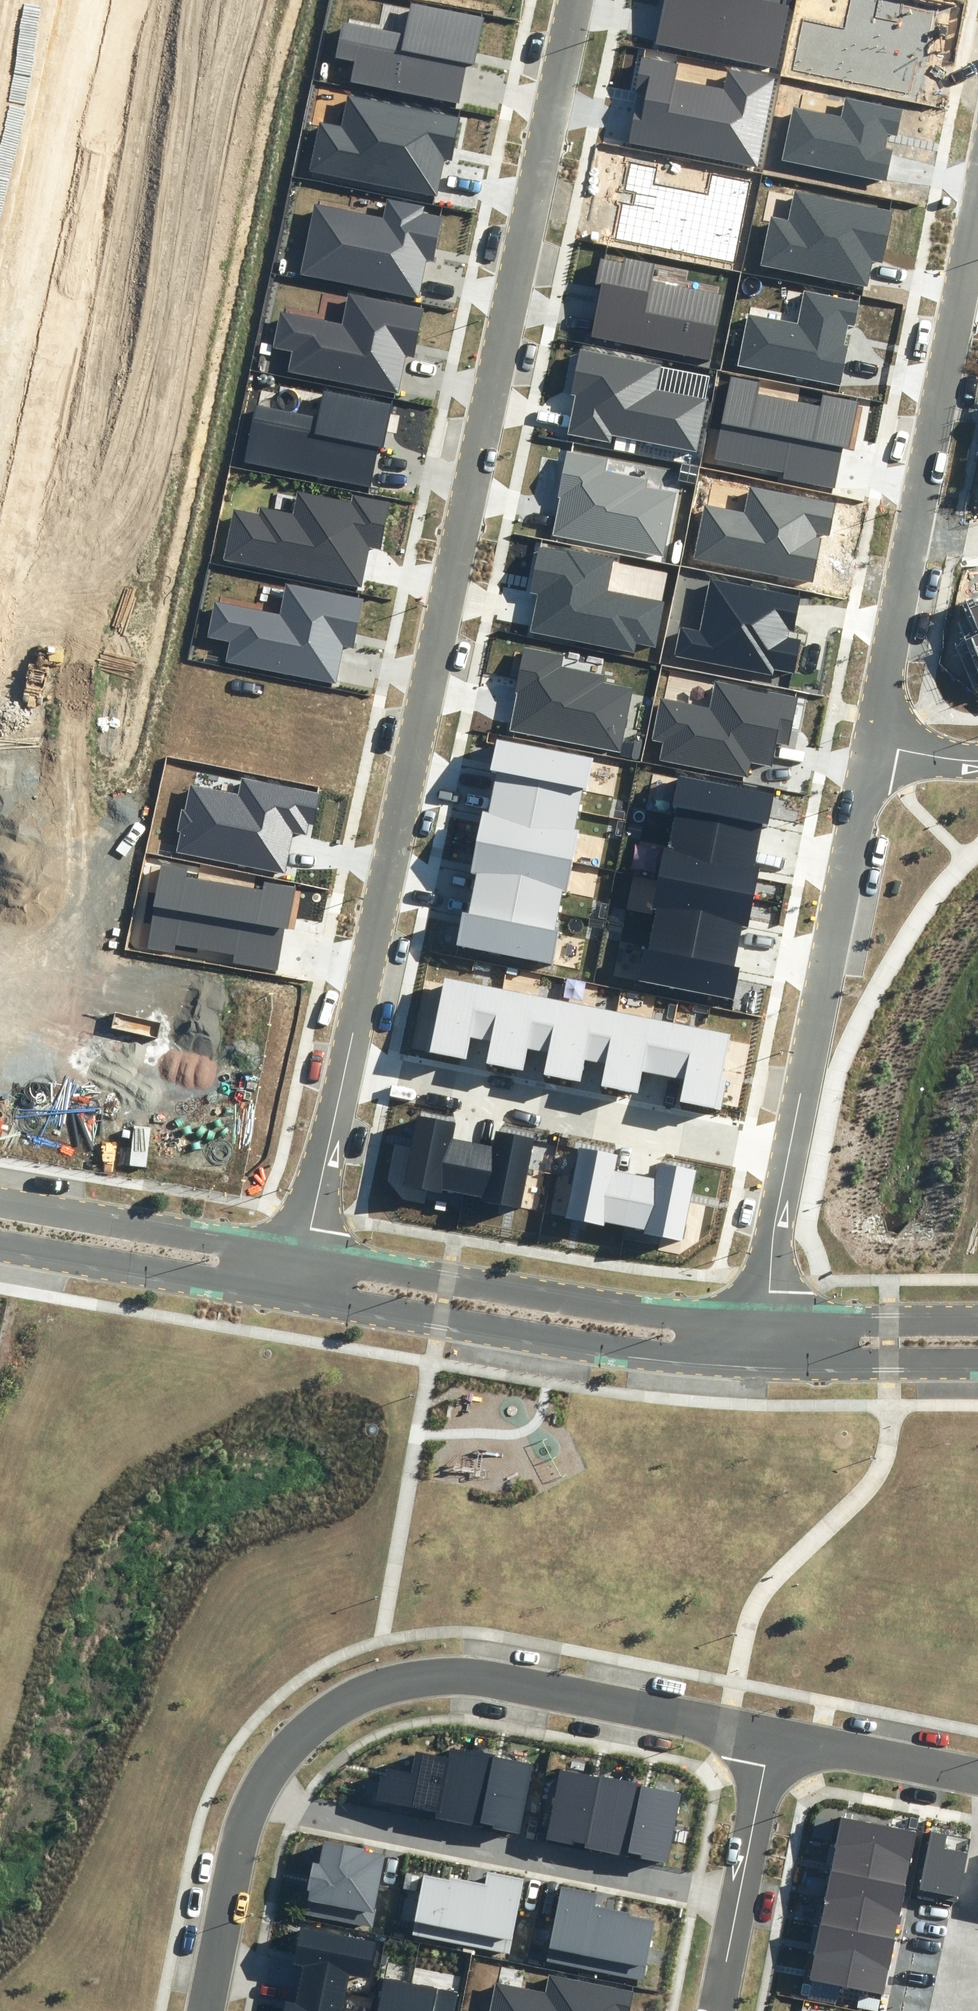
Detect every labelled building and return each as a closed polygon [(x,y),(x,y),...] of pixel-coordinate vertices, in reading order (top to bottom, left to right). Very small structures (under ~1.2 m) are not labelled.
[(656,43),(777,69),(790,6),(763,0),(665,0),(656,43)] [(845,30),(804,21),(794,69),(909,93),(916,61),(927,63),(930,51),(927,51),(936,11),(901,4),(898,21),(875,16),(878,0),(851,0),(845,30)] [(484,18),(412,4),(406,34),(343,22),(336,58),(355,61),(351,82),(459,103),(466,64),(474,66),(484,18)] [(678,64),(642,57),(635,92),(638,92),(628,142),(757,167),(775,78),(728,69),(724,89),(675,79),(678,64)] [(340,125),(319,121),(309,170),(437,196),(445,159),(452,160),(460,117),(347,94),(340,125)] [(897,136),(902,110),(846,98),(841,117),(794,107),(782,160),(887,182),(894,150),(885,148),(888,134),(897,136)] [(751,181),(711,173),(707,195),(653,184),(656,167),(629,162),(623,192),(634,194),(632,205),(622,203),(615,240),(736,263),(751,181)] [(893,212),(795,192),(789,221),(771,218),(762,264),(867,286),(872,261),(882,264),(893,212)] [(382,216),(313,203),(299,274),(419,298),(426,259),(433,260),(441,217),(423,213),(425,205),(385,198),(382,216)] [(709,360),(723,294),(652,280),(656,264),(624,257),(623,263),(601,258),(595,285),(602,286),(592,336),(709,360)] [(860,301),(804,290),(798,322),(748,313),(737,365),(841,385),(848,346),(843,345),(847,326),(855,327),(860,301)] [(288,371),(398,393),(406,355),(414,357),(424,308),(348,293),(342,324),(280,311),(273,347),(292,351),(288,371)] [(696,451),(706,399),(656,389),(661,365),(580,349),(571,395),(575,395),(567,434),(611,442),(612,434),(696,451)] [(759,382),(731,377),(715,458),(785,471),(784,479),(835,489),(843,449),(850,450),(859,402),(822,395),(820,406),(757,394),(759,382)] [(244,461),(370,486),(378,446),(384,448),(393,404),(324,390),(318,417),(256,404),(244,461)] [(662,555),(674,493),(646,488),(648,479),(607,471),(609,458),(561,449),(556,474),(562,475),(558,497),(560,498),(553,534),(662,555)] [(682,464),(678,481),(695,484),(699,467),(682,464)] [(836,503),(750,486),(744,513),(705,505),(694,559),(813,582),(822,538),(816,537),(817,533),(829,536),(836,503)] [(234,509),(224,560),(361,587),(369,547),(380,549),(390,502),(353,494),(351,502),(297,491),(293,514),(260,507),(259,514),(234,509)] [(529,632),(634,653),(636,642),(655,646),(664,603),(606,591),(613,559),(566,550),(566,552),(538,546),(529,593),(537,595),(529,632)] [(801,597),(710,578),(699,631),(681,627),(675,656),(772,676),(774,669),(794,673),(801,639),(789,637),(790,631),(794,632),(801,597)] [(226,661),(335,683),(343,646),(353,648),(364,599),(286,583),(279,613),(214,600),(207,637),(230,642),(226,661)] [(965,609),(974,632),(954,640),(973,688),(977,686),(977,604),(965,609)] [(620,752),(632,688),(606,683),(608,675),(562,666),(564,655),(524,647),(515,693),(517,694),(510,731),(620,752)] [(798,697),(715,681),(709,708),(661,698),(652,740),(663,742),(660,760),(748,777),(751,763),(771,767),(776,743),(788,746),(798,697)] [(586,791),(593,759),(497,740),(491,772),(498,773),(493,795),(578,812),(582,791),(586,791)] [(768,828),(774,795),(678,776),(672,808),(678,809),(674,832),(758,847),(762,827),(768,828)] [(180,832),(176,852),(285,874),(293,832),(306,835),(308,823),(313,824),(319,794),(242,779),(239,794),(190,784),(185,809),(181,808),(176,831),(180,832)] [(477,842),(572,861),(578,830),(574,829),(578,812),(493,795),(490,813),(482,812),(477,842)] [(657,879),(753,897),(759,866),(754,865),(758,847),(674,832),(671,849),(663,848),(657,879)] [(566,893),(572,861),(477,842),(471,873),(477,874),(473,897),(557,913),(561,892),(566,893)] [(232,963),(278,971),(285,929),(288,929),(296,888),(265,882),(264,891),(185,878),(186,869),(162,864),(147,948),(174,953),(175,945),(233,955),(232,963)] [(747,929),(753,897),(657,879),(652,909),(658,911),(654,933),(738,949),(742,929),(747,929)] [(456,945),(551,964),(557,931),(554,931),(557,913),(473,897),(469,915),(462,913),(456,945)] [(637,981),(733,1000),(740,968),(735,967),(738,949),(654,933),(650,951),(643,950),(637,981)] [(491,1042),(502,989),(444,978),(429,1052),(465,1060),(470,1038),(491,1042)] [(549,1053),(559,1001),(502,989),(491,1042),(487,1064),(523,1071),(527,1049),(549,1053)] [(606,1065),(616,1012),(559,1001),(549,1053),(544,1075),(580,1083),(585,1061),(606,1065)] [(663,1076),(674,1023),(616,1012),(606,1065),(601,1087),(637,1094),(642,1072),(663,1076)] [(730,1035),(674,1023),(663,1076),(684,1080),(680,1101),(720,1110),(726,1080),(721,1079),(730,1035)] [(444,1189),(462,1193),(472,1142),(453,1138),(456,1123),(418,1115),(404,1185),(443,1193),(444,1189)] [(472,1142),(462,1193),(483,1197),(482,1201),(520,1208),(534,1138),(497,1131),(494,1146),(472,1142)] [(605,1222),(624,1226),(634,1175),(614,1171),(617,1156),(579,1148),(565,1218),(604,1226),(605,1222)] [(634,1175),(624,1226),(644,1230),(643,1233),(682,1241),(695,1171),(659,1164),(656,1179),(634,1175)] [(459,1823),(472,1752),(450,1747),(448,1758),(416,1751),(411,1773),(386,1768),(385,1778),(381,1777),(376,1801),(435,1812),(434,1818),(459,1823)] [(535,1763),(472,1752),(459,1823),(522,1834),(535,1763)] [(608,1852),(622,1781),(560,1769),(545,1839),(573,1845),(574,1841),(585,1843),(584,1848),(608,1852)] [(680,1793),(622,1781),(608,1852),(628,1856),(629,1852),(640,1854),(639,1858),(666,1863),(680,1793)] [(837,1838),(912,1853),(918,1827),(842,1812),(837,1838)] [(948,1828),(933,1826),(922,1881),(960,1888),(968,1848),(945,1843),(948,1828)] [(832,1865),(907,1880),(912,1853),(837,1838),(832,1865)] [(304,1913),(371,1925),(385,1855),(365,1851),(365,1849),(324,1841),(320,1865),(314,1864),(304,1913)] [(826,1892),(902,1907),(907,1880),(832,1865),(826,1892)] [(486,1884),(477,1882),(465,1945),(509,1953),(523,1879),(488,1872),(486,1884)] [(465,1945),(477,1882),(450,1877),(450,1880),(424,1875),(412,1935),(465,1945)] [(592,1970),(603,1908),(595,1906),(597,1895),(562,1888),(548,1962),(592,1970)] [(821,1919),(896,1934),(902,1907),(826,1892),(821,1919)] [(630,1913),(603,1908),(592,1970),(645,1980),(656,1920),(630,1915),(630,1913)] [(816,1946),(891,1960),(896,1934),(821,1919),(816,1946)] [(299,1983),(346,1993),(349,1974),(371,1979),(378,1942),(301,1926),(294,1962),(303,1964),(299,1983)] [(810,1972),(886,1987),(891,1960),(816,1946),(810,1972)] [(634,1992),(548,1974),(545,1992),(496,1982),(490,2010),(630,2010),(634,1992)] [(412,1983),(384,1977),(377,2010),(407,2010),(412,1983)] [(346,1993),(299,1983),(295,2004),(286,2002),(284,2010),(342,2010),(346,1993)] [(458,1992),(412,1983),(407,2010),(455,2010),(458,1992)]
